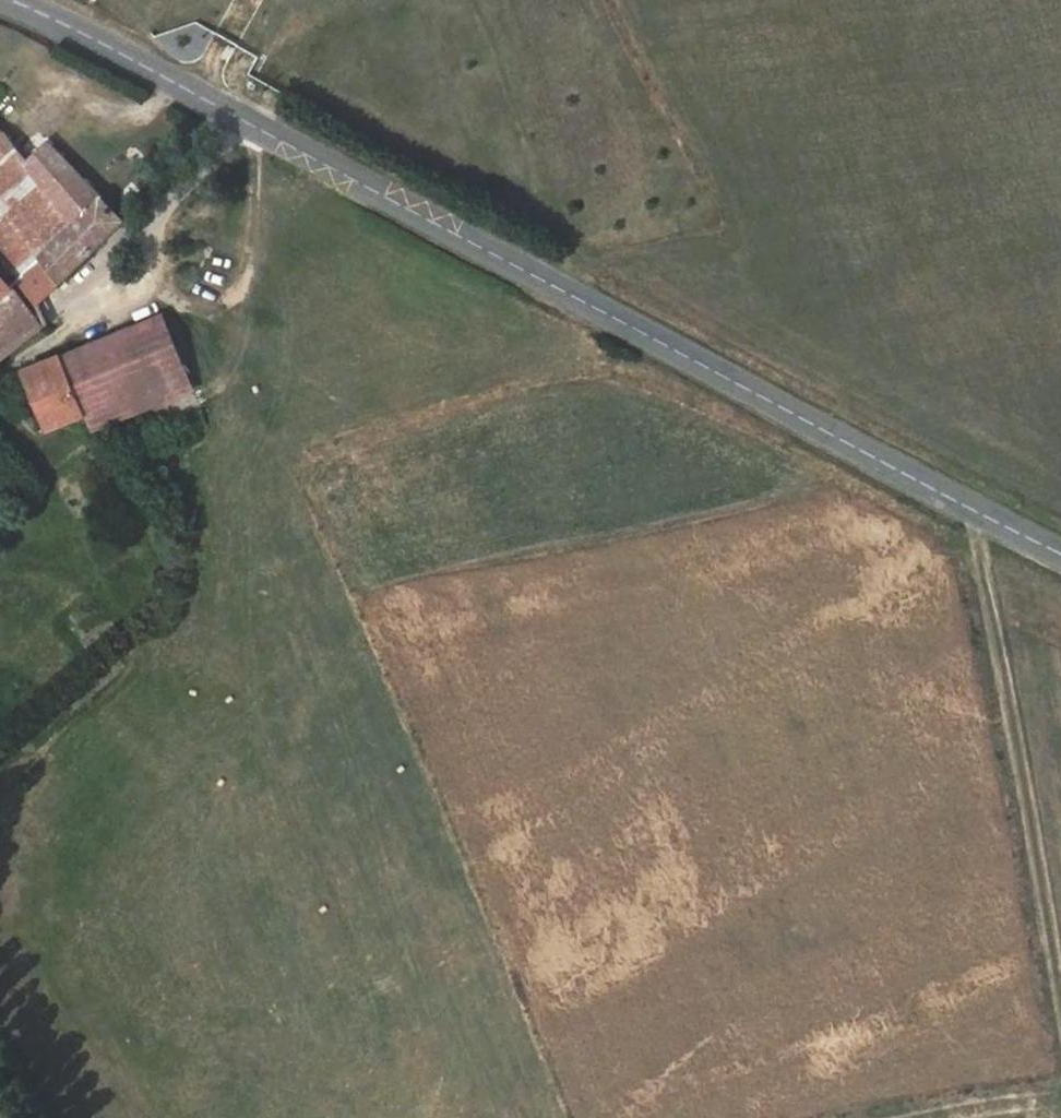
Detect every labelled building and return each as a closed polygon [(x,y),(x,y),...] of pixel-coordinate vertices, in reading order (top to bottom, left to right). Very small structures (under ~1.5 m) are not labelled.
[(12,191),(40,223),(65,248),(86,227),(32,170),(12,191)] [(108,249),(86,227),(65,248),(40,223),(12,191),(0,176),(0,305),(24,332),(108,249)] [(32,355),(0,320),(0,379),(32,355)] [(48,386),(71,441),(80,460),(181,418),(150,344),(48,386)] [(9,402),(33,457),(71,441),(48,386),(9,402)]
